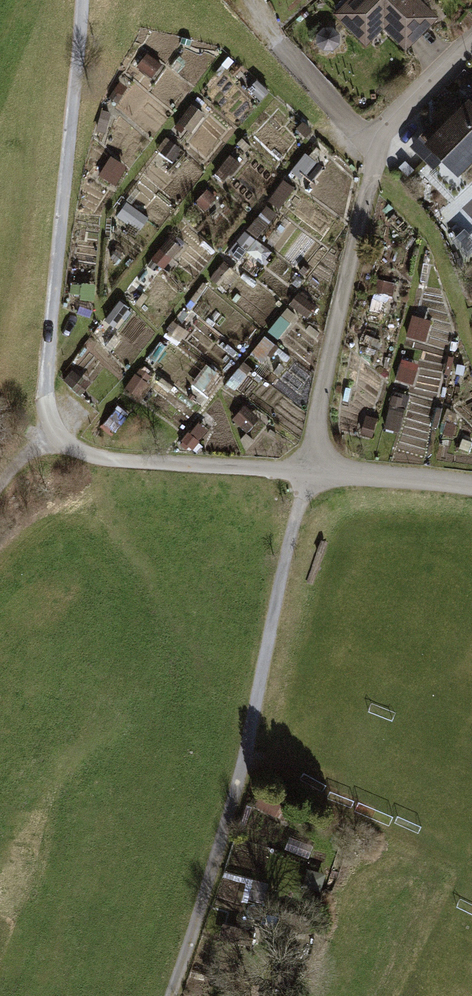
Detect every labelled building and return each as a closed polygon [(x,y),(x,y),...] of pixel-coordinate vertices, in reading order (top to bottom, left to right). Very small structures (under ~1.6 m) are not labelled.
[(334,13),(366,45),(384,27),(408,51),(438,21),(417,0),(347,0),(334,13)] [(424,142),(458,176),(471,162),(471,106),(466,100),(424,142)] [(251,230),(261,235),(291,185),(282,179),(251,230)] [(245,231),(236,242),(262,261),(270,251),(245,231)] [(409,335),(425,337),(428,320),(412,318),(409,335)]
